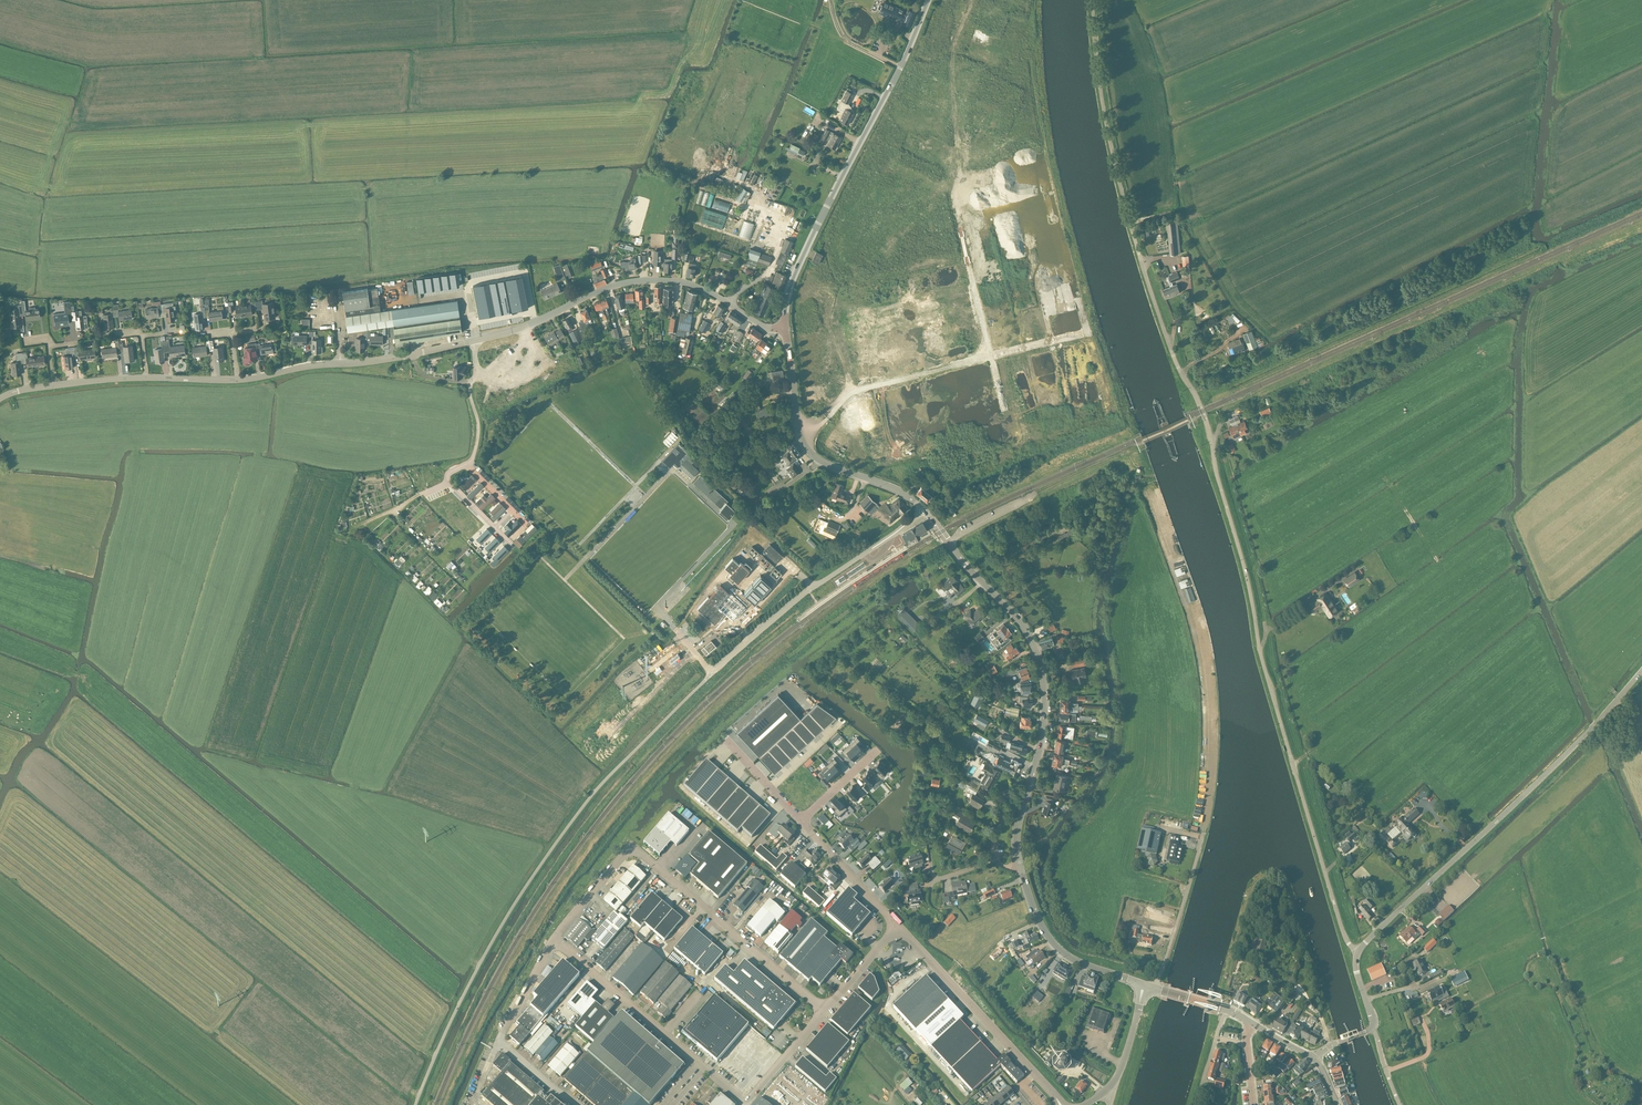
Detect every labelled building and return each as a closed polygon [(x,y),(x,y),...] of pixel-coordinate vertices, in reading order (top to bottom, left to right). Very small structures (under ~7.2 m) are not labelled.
[(882,5),(880,4),(879,5),(878,8),(878,9),(880,10),(879,13),(888,17),(887,17),(890,18),(899,21),(900,18),(904,20),(902,23),(911,26),(916,13),(908,10),(906,15),(902,13),(903,10),(883,2),(882,5)] [(846,90),(841,100),(838,107),(845,110),(840,120),(848,125),(854,113),(845,108),(847,103),(849,104),(854,94),(846,90)] [(826,126),(834,130),(836,125),(829,121),(826,126)] [(827,129),(824,135),(839,142),(842,137),(834,133),(831,132),(832,132),(827,129)] [(827,144),(828,145),(835,149),(839,142),(824,135),(819,144),(823,147),(827,139),(829,141),(827,144)] [(790,149),(795,152),(795,153),(804,156),(806,150),(792,144),(790,149)] [(756,180),(760,182),(763,175),(751,170),(748,176),(751,178),(749,182),(754,185),(756,180)] [(705,206),(709,193),(700,190),(696,203),(705,206)] [(713,208),(728,212),(731,202),(715,198),(713,208)] [(722,229),(727,215),(705,208),(701,223),(722,229)] [(744,220),(739,235),(749,239),(754,223),(744,220)] [(1177,220),(1166,221),(1168,238),(1179,237),(1177,220)] [(780,251),(781,251),(788,254),(793,242),(785,238),(780,251)] [(654,250),(654,252),(653,264),(661,264),(662,250),(654,250)] [(788,254),(781,251),(776,263),(781,266),(779,271),(781,271),(788,254)] [(818,264),(823,254),(816,251),(812,261),(818,264)] [(761,253),(758,262),(769,266),(772,257),(761,253)] [(694,257),(687,255),(686,261),(689,262),(686,275),(693,277),(696,264),(692,263),(694,257)] [(625,261),(620,262),(621,266),(625,266),(625,269),(636,268),(636,260),(635,260),(635,258),(630,258),(631,261),(625,261)] [(671,271),(672,263),(672,259),(665,259),(664,271),(671,271)] [(603,266),(601,261),(590,265),(592,270),(603,266)] [(554,267),(558,279),(564,277),(560,265),(554,267)] [(594,277),(593,278),(597,287),(607,284),(604,277),(608,275),(605,268),(601,270),(602,273),(598,275),(594,277)] [(783,289),(787,275),(776,272),(772,285),(783,289)] [(1177,272),(1169,275),(1172,282),(1175,281),(1180,279),(1179,276),(1177,272)] [(456,274),(416,280),(418,294),(459,288),(456,274)] [(711,274),(708,281),(718,285),(721,278),(711,274)] [(522,276),(473,286),(479,318),(528,308),(522,276)] [(557,283),(541,290),(545,299),(561,292),(557,283)] [(775,288),(763,283),(756,298),(758,299),(753,311),(763,316),(775,288)] [(1163,290),(1166,298),(1180,292),(1177,284),(1163,290)] [(343,292),(345,309),(346,316),(381,311),(378,288),(368,290),(367,288),(343,292)] [(673,288),(664,288),(663,303),(673,303),(673,288)] [(645,308),(644,301),(644,298),(643,298),(642,290),(635,290),(636,299),(639,299),(639,308),(645,308)] [(683,307),(689,308),(694,310),(694,309),(696,310),(697,309),(697,307),(697,306),(695,305),(698,294),(687,291),(683,307)] [(625,294),(626,302),(633,302),(633,293),(625,294)] [(625,307),(623,301),(621,294),(615,296),(618,309),(625,307)] [(609,314),(606,306),(608,305),(606,299),(600,301),(607,319),(609,318),(607,314),(609,314)] [(262,300),(255,301),(256,310),(263,309),(264,319),(275,317),(273,303),(263,304),(262,300)] [(457,300),(393,310),(394,325),(395,329),(460,319),(460,318),(459,318),(459,316),(457,300)] [(70,306),(69,301),(63,302),(64,312),(53,314),(53,313),(54,325),(69,323),(68,320),(72,320),(70,306)] [(157,308),(145,309),(146,318),(159,316),(159,317),(162,317),(161,312),(161,304),(160,301),(152,302),(153,305),(157,305),(157,308)] [(250,304),(236,306),(237,317),(252,315),(251,310),(256,310),(255,301),(250,301),(250,304)] [(605,320),(607,319),(600,301),(594,304),(597,311),(598,314),(602,312),(605,320)] [(164,304),(161,304),(161,312),(165,311),(165,316),(166,321),(174,320),(173,310),(175,310),(175,306),(173,306),(172,302),(164,303),(164,304)] [(25,304),(21,305),(22,315),(26,315),(26,319),(40,317),(39,309),(35,309),(35,307),(28,308),(29,310),(25,310),(25,308),(25,304)] [(18,308),(10,309),(10,314),(12,328),(21,327),(19,316),(22,315),(21,305),(18,305),(18,308)] [(713,320),(717,314),(720,316),(724,308),(718,305),(710,318),(713,320)] [(76,329),(85,328),(87,328),(86,316),(81,316),(81,311),(74,311),(73,306),(70,306),(72,320),(75,319),(76,329)] [(217,307),(217,311),(210,312),(209,306),(205,307),(206,317),(209,316),(210,320),(223,319),(222,310),(223,310),(223,306),(217,307)] [(204,328),(203,317),(206,317),(205,307),(201,307),(202,313),(194,314),(196,329),(204,328)] [(583,309),(583,311),(580,312),(584,320),(579,322),(582,331),(591,327),(587,320),(591,318),(587,309),(586,309),(585,308),(583,309)] [(118,309),(114,310),(115,317),(118,316),(119,320),(132,318),(131,310),(118,312),(118,309)] [(104,321),(100,321),(102,333),(107,333),(106,328),(113,327),(112,317),(115,317),(114,310),(110,310),(111,314),(103,315),(104,321)] [(381,311),(346,316),(348,332),(389,326),(394,325),(393,310),(381,311)] [(727,323),(729,320),(732,322),(736,315),(730,311),(726,318),(724,321),(727,323)] [(692,314),(688,313),(680,312),(678,329),(685,330),(690,331),(692,314)] [(1233,313),(1231,316),(1238,322),(1240,320),(1233,313)] [(736,315),(732,322),(735,323),(733,326),(736,329),(738,326),(740,323),(741,324),(743,321),(742,321),(742,320),(736,315)] [(669,330),(677,332),(679,318),(671,317),(669,330)] [(570,332),(573,330),(571,326),(572,325),(568,318),(563,320),(567,327),(568,328),(570,332)] [(462,332),(460,319),(395,329),(395,336),(396,346),(408,344),(408,343),(419,342),(418,341),(429,339),(429,338),(440,337),(440,335),(451,334),(451,333),(462,332)] [(705,333),(710,323),(704,320),(699,329),(705,333)] [(721,321),(716,329),(721,332),(724,326),(725,324),(721,321)] [(748,344),(752,338),(757,330),(753,327),(752,328),(749,326),(745,335),(747,336),(748,335),(750,336),(748,340),(747,339),(744,344),(747,346),(748,344)] [(610,329),(612,337),(613,339),(619,337),(619,335),(617,327),(610,329)] [(577,328),(573,330),(570,332),(569,332),(574,343),(582,339),(577,328)] [(554,332),(545,338),(550,345),(551,345),(552,344),(555,342),(558,346),(561,344),(558,340),(565,335),(560,329),(555,333),(554,332)] [(356,351),(365,351),(365,342),(367,342),(367,330),(365,331),(365,338),(356,338),(356,351)] [(383,336),(370,336),(371,330),(367,330),(367,342),(370,342),(370,344),(382,344),(383,336)] [(740,330),(734,339),(739,342),(744,334),(740,330)] [(750,346),(754,339),(757,341),(762,334),(757,330),(752,338),(748,344),(750,346)] [(1252,330),(1243,334),(1249,350),(1258,346),(1258,347),(1264,345),(1261,337),(1255,339),(1252,330)] [(307,344),(309,344),(310,336),(307,336),(291,335),(291,344),(292,345),(297,345),(298,344),(307,344)] [(310,336),(309,344),(312,344),(312,352),(316,352),(318,354),(321,354),(322,352),(322,348),(321,348),(321,340),(313,340),(313,336),(310,336)] [(631,336),(621,338),(623,349),(633,347),(631,336)] [(678,349),(683,350),(682,352),(689,354),(693,339),(686,337),(686,339),(681,338),(678,349)] [(755,352),(758,354),(760,350),(766,342),(761,338),(755,346),(758,348),(755,352)] [(854,338),(848,339),(851,358),(856,358),(854,338)] [(209,340),(210,351),(214,350),(215,362),(224,361),(222,347),(214,348),(212,339),(209,340)] [(1240,339),(1228,343),(1229,347),(1228,350),(1231,356),(1235,354),(1235,353),(1245,349),(1243,344),(1242,345),(1240,339)] [(184,345),(170,347),(169,340),(165,341),(167,352),(170,351),(171,357),(185,355),(184,345)] [(207,351),(210,351),(209,340),(209,343),(206,343),(206,346),(192,348),(194,357),(207,355),(207,351)] [(132,346),(123,347),(122,341),(119,342),(120,351),(123,351),(125,361),(134,360),(132,346)] [(164,362),(163,352),(167,352),(165,341),(162,341),(162,349),(154,350),(156,363),(164,362)] [(117,356),(116,352),(120,351),(119,342),(115,342),(115,347),(101,349),(102,358),(117,356)] [(757,359),(763,351),(765,353),(771,345),(766,342),(760,350),(758,354),(757,355),(755,357),(757,359)] [(246,358),(243,358),(244,364),(246,365),(250,365),(251,363),(250,361),(255,361),(258,360),(257,350),(257,346),(256,344),(256,343),(247,344),(248,348),(244,348),(246,358)] [(260,343),(256,344),(257,346),(257,350),(261,350),(261,354),(273,353),(273,350),(276,350),(276,346),(273,346),(272,344),(260,345),(260,343)] [(535,345),(530,348),(538,361),(543,357),(535,345)] [(92,360),(92,358),(95,357),(94,349),(78,350),(78,349),(79,349),(78,346),(74,347),(74,349),(75,356),(78,356),(79,359),(87,358),(88,360),(92,360)] [(73,368),(72,356),(75,356),(74,349),(71,350),(66,350),(66,353),(71,353),(71,355),(63,356),(64,369),(73,368)] [(22,353),(21,353),(23,363),(26,362),(27,367),(35,366),(35,367),(36,367),(39,367),(39,366),(39,365),(45,365),(44,356),(27,358),(26,351),(23,352),(23,353),(22,353)] [(21,374),(19,363),(23,363),(21,353),(15,353),(17,362),(11,363),(12,375),(21,374)] [(523,355),(517,359),(524,369),(530,365),(523,355)] [(573,360),(559,366),(564,376),(578,370),(573,360)] [(510,363),(505,367),(512,377),(518,373),(510,363)] [(920,384),(856,397),(870,469),(925,457),(921,438),(931,436),(931,437),(933,437),(932,436),(930,428),(935,427),(938,428),(938,430),(939,430),(937,435),(939,443),(944,445),(952,488),(957,478),(969,483),(971,482),(964,446),(1008,438),(993,365),(970,369),(968,376),(957,378),(952,376),(930,381),(929,376),(919,378),(920,384)] [(453,367),(454,378),(461,378),(461,374),(466,374),(466,367),(461,367),(461,366),(458,367),(458,366),(454,366),(454,367),(453,367)] [(748,380),(753,373),(748,369),(743,377),(748,380)] [(768,376),(773,376),(773,379),(783,378),(782,369),(767,371),(768,376)] [(497,373),(490,377),(499,389),(505,384),(497,373)] [(484,381),(478,386),(484,396),(490,391),(484,381)] [(543,381),(534,388),(537,393),(547,386),(543,381)] [(530,390),(520,397),(523,402),(534,395),(530,390)] [(515,399),(505,404),(507,409),(517,404),(515,399)] [(501,406),(492,413),(495,418),(505,412),(501,406)] [(771,414),(768,406),(756,410),(759,419),(771,414)] [(1260,411),(1262,416),(1271,412),(1269,407),(1260,411)] [(1245,420),(1241,422),(1239,419),(1235,421),(1242,435),(1246,433),(1245,429),(1248,427),(1245,420)] [(1168,421),(1158,425),(1163,439),(1173,435),(1168,421)] [(1232,434),(1234,438),(1242,435),(1235,421),(1231,423),(1232,426),(1229,427),(1232,434)] [(679,437),(674,432),(673,431),(663,441),(669,447),(672,444),(679,437)] [(792,464),(791,462),(801,456),(792,443),(787,447),(788,450),(782,454),(788,464),(789,464),(790,466),(786,469),(792,478),(799,473),(793,464),(792,464)] [(1236,451),(1233,443),(1228,445),(1231,453),(1236,451)] [(482,470),(479,472),(488,481),(491,479),(482,470)] [(736,476),(732,473),(725,480),(735,489),(742,481),(736,476)] [(477,480),(473,474),(461,485),(466,490),(477,480)] [(693,483),(715,503),(721,508),(719,509),(729,518),(736,511),(727,502),(728,501),(722,496),(700,475),(693,483)] [(482,482),(468,495),(471,499),(485,485),(482,482)] [(832,498),(836,500),(848,504),(851,496),(840,493),(843,485),(836,483),(831,495),(833,496),(832,498)] [(921,487),(916,493),(927,502),(928,501),(932,496),(934,493),(925,486),(924,486),(923,488),(921,487)] [(484,501),(479,505),(482,508),(496,497),(492,493),(488,497),(485,494),(481,497),(484,501)] [(868,512),(875,506),(877,504),(868,495),(859,504),(868,512)] [(505,498),(519,512),(521,509),(508,496),(505,498)] [(877,504),(875,506),(877,509),(890,524),(902,514),(907,509),(898,499),(890,505),(888,506),(885,503),(880,507),(877,504)] [(490,510),(494,514),(503,505),(500,501),(490,510)] [(455,503),(446,510),(450,515),(460,508),(455,503)] [(465,513),(455,521),(459,527),(469,518),(465,513)] [(505,531),(510,536),(522,523),(518,519),(513,523),(510,521),(505,526),(508,528),(505,531)] [(825,525),(823,530),(829,533),(830,530),(836,533),(840,525),(829,520),(826,526),(825,525)] [(474,522),(463,531),(468,536),(478,527),(474,522)] [(523,537),(521,534),(517,538),(523,543),(538,528),(533,523),(523,532),(525,535),(523,537)] [(927,530),(922,523),(914,527),(910,529),(910,530),(903,534),(907,542),(915,537),(916,539),(920,537),(919,535),(927,530)] [(435,541),(437,545),(452,531),(450,528),(435,541)] [(484,530),(471,541),(477,547),(489,535),(484,530)] [(494,539),(482,550),(487,556),(499,544),(494,539)] [(778,561),(783,555),(770,543),(765,549),(763,551),(776,563),(778,561)] [(759,552),(752,546),(746,552),(753,558),(759,552)] [(503,549),(492,560),(499,565),(501,562),(508,554),(503,549)] [(766,570),(772,563),(763,555),(757,562),(766,570)] [(741,562),(739,564),(733,558),(725,567),(731,572),(729,574),(727,577),(733,582),(735,580),(738,582),(749,569),(752,567),(746,561),(743,564),(741,562)] [(447,566),(451,570),(456,565),(452,561),(447,566)] [(1175,569),(1178,576),(1186,573),(1184,566),(1175,569)] [(782,573),(775,567),(770,573),(776,579),(782,573)] [(1349,587),(1361,580),(1355,571),(1343,579),(1349,587)] [(743,594),(755,604),(772,585),(761,575),(743,594)] [(952,575),(943,584),(943,585),(941,587),(945,591),(947,589),(948,590),(951,587),(954,590),(959,595),(966,589),(961,584),(959,586),(956,582),(957,581),(952,575)] [(1179,581),(1182,588),(1191,585),(1188,578),(1179,581)] [(708,596),(697,608),(715,624),(726,612),(725,611),(736,599),(721,584),(709,597),(708,596)] [(460,589),(447,600),(453,606),(465,595),(460,589)] [(1326,592),(1317,599),(1318,600),(1309,606),(1313,612),(1322,606),(1329,617),(1339,611),(1326,592)] [(437,598),(434,601),(440,607),(443,603),(437,598)] [(1355,614),(1361,610),(1359,605),(1352,610),(1355,614)] [(974,613),(970,609),(964,615),(968,618),(967,619),(974,626),(985,616),(978,609),(974,613)] [(897,615),(914,632),(919,627),(902,610),(897,615)] [(1011,640),(1009,637),(1008,635),(1011,632),(1013,631),(1010,626),(1008,628),(1007,627),(1006,627),(1004,623),(996,629),(987,635),(998,650),(1011,640)] [(1046,628),(1048,633),(1056,629),(1053,624),(1046,628)] [(698,626),(693,630),(698,635),(703,631),(698,626)] [(899,638),(905,643),(908,640),(902,635),(899,638)] [(1052,638),(1041,642),(1039,643),(1041,649),(1050,645),(1049,643),(1053,642),(1052,638)] [(711,640),(709,642),(701,649),(706,654),(716,646),(711,640)] [(1011,644),(1005,648),(1009,654),(1006,656),(1008,660),(1012,658),(1020,653),(1016,647),(1014,648),(1011,644)] [(1056,659),(1064,657),(1063,650),(1055,652),(1056,659)] [(1091,663),(1098,662),(1096,654),(1089,656),(1070,659),(1071,667),(1091,663)] [(978,675),(983,672),(983,671),(985,669),(983,666),(975,671),(978,675)] [(1017,667),(1005,671),(1006,676),(1017,672),(1020,681),(1030,677),(1028,674),(1029,673),(1026,667),(1018,670),(1017,667)] [(1072,670),(1073,679),(1076,679),(1077,683),(1084,681),(1083,677),(1086,676),(1085,668),(1072,670)] [(1020,684),(1020,687),(1020,690),(1020,693),(1022,693),(1032,692),(1031,683),(1028,683),(1028,680),(1020,682),(1020,684)] [(975,692),(971,702),(978,705),(982,696),(975,692)] [(778,694),(737,732),(738,733),(741,736),(775,773),(836,716),(817,703),(800,718),(778,694)] [(1019,695),(1019,701),(1022,702),(1021,706),(1031,707),(1032,700),(1026,699),(1026,696),(1019,695)] [(1005,714),(1010,715),(1018,716),(1019,708),(1011,707),(1007,706),(1005,714)] [(1060,713),(1059,721),(1069,721),(1074,721),(1074,714),(1069,713),(1060,713)] [(985,726),(988,721),(977,714),(974,720),(985,726)] [(1021,716),(1021,718),(1020,726),(1030,727),(1031,720),(1029,720),(1030,717),(1021,716)] [(1059,728),(1058,733),(1059,733),(1058,737),(1069,738),(1070,734),(1074,734),(1074,728),(1075,728),(1074,728),(1074,727),(1065,726),(1060,725),(1060,729),(1059,728)] [(1086,735),(1096,737),(1097,731),(1087,729),(1086,735)] [(857,737),(849,744),(859,755),(864,750),(859,745),(862,743),(857,737)] [(1011,743),(1009,749),(1011,749),(1011,750),(1015,751),(1015,752),(1025,754),(1027,749),(1023,748),(1024,746),(1017,744),(1017,745),(1011,743)] [(849,744),(841,752),(847,757),(849,755),(854,760),(859,755),(849,744)] [(1070,760),(1063,758),(1063,755),(1054,753),(1053,759),(1069,762),(1070,760)] [(1012,759),(1010,763),(1002,759),(998,757),(996,756),(993,763),(995,764),(1016,774),(1021,763),(1012,759)] [(834,758),(826,765),(836,776),(841,771),(837,766),(839,764),(834,758)] [(879,760),(874,765),(879,771),(876,774),(881,780),(890,772),(884,766),(885,765),(882,762),(881,763),(879,760)] [(706,761),(684,786),(738,833),(741,829),(752,838),(770,816),(706,761)] [(999,772),(1000,770),(986,761),(981,770),(985,772),(985,774),(980,782),(983,784),(982,785),(989,789),(993,782),(994,782),(1000,773),(999,772)] [(826,765),(819,773),(824,778),(827,776),(831,781),(836,776),(826,765)] [(800,768),(794,774),(799,779),(805,773),(800,768)] [(867,771),(862,776),(872,787),(877,782),(877,783),(881,780),(876,774),(872,777),(867,771)] [(794,774),(784,783),(789,789),(799,779),(794,774)] [(1057,774),(1055,788),(1064,790),(1067,776),(1057,774)] [(938,786),(940,780),(932,778),(931,785),(938,786)] [(978,789),(981,784),(974,779),(970,785),(978,789)] [(811,780),(806,785),(813,792),(818,787),(811,780)] [(852,785),(847,790),(849,792),(848,793),(851,796),(852,796),(856,800),(861,796),(862,797),(866,793),(858,784),(855,786),(856,787),(855,788),(852,785)] [(806,785),(801,790),(808,798),(813,792),(806,785)] [(967,791),(970,792),(972,794),(975,795),(978,790),(970,785),(967,791)] [(801,790),(796,795),(803,802),(808,798),(801,790)] [(970,797),(968,801),(972,804),(979,809),(984,800),(975,795),(972,794),(970,792),(969,796),(970,797)] [(837,800),(831,805),(836,810),(834,813),(839,818),(847,811),(837,800)] [(1057,807),(1053,806),(1054,802),(1045,800),(1044,803),(1045,804),(1043,812),(1051,814),(1053,814),(1055,812),(1057,807)] [(965,819),(968,815),(956,808),(952,814),(958,818),(955,824),(969,832),(972,827),(974,824),(965,819)] [(1416,833),(1408,824),(1419,814),(1414,809),(1404,818),(1403,817),(1402,817),(1394,824),(1393,823),(1388,827),(1389,827),(1380,834),(1393,848),(1397,844),(1394,840),(1402,833),(1408,840),(1412,836),(1413,837),(1415,837),(1416,836),(1416,834),(1416,833)] [(668,814),(644,843),(659,856),(671,842),(676,847),(689,832),(668,814)] [(822,814),(817,819),(824,826),(829,821),(822,814)] [(779,834),(783,837),(789,830),(784,825),(780,829),(775,825),(768,833),(775,839),(779,834)] [(945,830),(944,831),(952,835),(948,843),(953,846),(950,851),(958,855),(965,842),(956,837),(958,834),(947,827),(945,830)] [(1137,850),(1151,853),(1155,854),(1157,854),(1161,834),(1142,829),(1137,850)] [(789,830),(783,837),(786,840),(784,842),(789,846),(793,841),(791,838),(794,834),(789,830)] [(718,899),(725,891),(747,865),(709,832),(688,856),(689,856),(676,871),(685,878),(688,874),(690,875),(718,899)] [(842,840),(839,844),(845,850),(850,845),(853,848),(854,849),(860,843),(856,839),(854,842),(848,835),(847,836),(844,832),(839,837),(842,840)] [(1349,832),(1345,835),(1348,838),(1350,841),(1356,836),(1354,833),(1352,835),(1349,832)] [(1171,844),(1167,860),(1179,863),(1182,849),(1177,848),(1179,838),(1172,836),(1170,844),(1171,844)] [(1343,846),(1339,849),(1344,854),(1350,849),(1349,847),(1352,845),(1347,839),(1341,844),(1343,846)] [(864,842),(858,847),(861,850),(867,844),(864,842)] [(763,859),(769,853),(760,846),(755,852),(763,859)] [(812,865),(820,857),(814,851),(812,854),(807,850),(803,856),(807,859),(806,860),(812,865)] [(777,860),(769,853),(763,859),(776,871),(787,858),(782,854),(777,860)] [(1154,856),(1155,854),(1151,853),(1150,855),(1146,859),(1148,865),(1153,866),(1157,862),(1156,857),(1154,856)] [(865,854),(856,863),(862,869),(868,864),(874,870),(880,865),(874,858),(871,861),(865,854)] [(914,871),(923,868),(921,865),(922,864),(921,860),(921,859),(920,855),(903,860),(903,861),(907,859),(908,864),(909,863),(911,868),(913,867),(914,871)] [(780,876),(783,878),(795,888),(806,876),(791,863),(780,876)] [(617,911),(646,877),(633,866),(604,900),(617,911)] [(751,871),(759,878),(763,873),(755,866),(751,871)] [(825,878),(828,881),(835,873),(830,869),(826,873),(823,871),(818,876),(823,880),(825,878)] [(835,873),(828,881),(831,884),(829,886),(834,890),(839,885),(836,882),(840,878),(835,873)] [(655,890),(662,882),(657,878),(650,886),(655,890)] [(748,888),(733,905),(742,913),(759,893),(763,888),(753,879),(746,887),(748,888)] [(879,887),(885,894),(890,888),(893,891),(899,886),(896,883),(894,885),(888,879),(879,887)] [(1378,884),(1377,883),(1374,880),(1369,885),(1372,889),(1378,884)] [(953,892),(949,893),(951,901),(955,900),(954,896),(967,893),(972,892),(970,885),(965,886),(964,882),(952,885),(953,892)] [(904,904),(911,903),(912,906),(910,906),(919,905),(917,905),(917,902),(921,901),(920,896),(919,891),(918,892),(917,883),(909,885),(910,893),(907,893),(908,898),(907,898),(908,903),(904,903),(904,904)] [(802,894),(811,901),(816,895),(808,887),(802,894)] [(870,916),(871,915),(870,914),(870,915),(866,912),(866,911),(865,911),(862,908),(861,907),(858,905),(858,904),(857,904),(853,901),(857,896),(848,889),(826,914),(852,936),(859,928),(860,928),(860,927),(862,924),(863,924),(863,923),(866,920),(867,919),(870,916)] [(985,899),(995,895),(993,889),(983,894),(985,899)] [(1011,894),(1010,894),(1009,891),(1005,892),(1003,892),(1004,893),(1000,895),(997,896),(1001,904),(1004,903),(1004,902),(1012,898),(1012,897),(1011,894)] [(948,894),(942,895),(944,902),(944,903),(950,902),(949,901),(951,901),(949,893),(948,893),(948,894)] [(654,933),(664,941),(682,920),(652,894),(630,919),(640,928),(644,924),(652,931),(654,932),(654,933)] [(816,895),(811,901),(819,908),(825,902),(816,895)] [(1358,908),(1356,903),(1355,899),(1351,900),(1353,904),(1354,909),(1356,915),(1360,914),(1358,908)] [(1365,902),(1370,909),(1374,906),(1368,899),(1365,902)] [(769,901),(762,909),(750,923),(748,922),(744,926),(753,933),(754,932),(760,937),(772,923),(774,924),(776,921),(775,921),(775,920),(777,923),(785,914),(769,901)] [(1359,908),(1360,909),(1359,909),(1369,920),(1374,916),(1364,904),(1361,907),(1360,907),(1359,908)] [(1452,909),(1441,918),(1444,921),(1454,911),(1452,909)] [(802,919),(792,911),(765,943),(778,954),(792,937),(789,934),(796,926),(798,928),(802,924),(799,922),(802,919)] [(592,929),(591,930),(584,939),(587,942),(589,941),(591,939),(604,950),(627,921),(619,914),(618,916),(613,912),(599,930),(598,929),(592,929)] [(944,923),(948,927),(956,919),(951,915),(944,923)] [(580,919),(587,925),(589,922),(583,917),(580,919)] [(1436,924),(1434,925),(1437,928),(1444,921),(1441,918),(1441,919),(1440,920),(1439,919),(1435,923),(1436,924)] [(579,920),(564,937),(577,948),(584,939),(591,930),(579,920)] [(779,957),(796,971),(824,938),(827,934),(811,920),(779,957)] [(1414,940),(1419,936),(1421,934),(1423,935),(1427,932),(1421,925),(1417,929),(1415,932),(1409,927),(1403,933),(1403,932),(1399,936),(1406,943),(1412,938),(1414,940)] [(674,950),(705,975),(723,954),(692,928),(674,950)] [(1139,940),(1138,946),(1148,948),(1148,947),(1152,947),(1155,931),(1146,929),(1143,941),(1139,940)] [(625,930),(610,947),(596,964),(605,971),(634,937),(625,930)] [(636,937),(636,938),(644,944),(654,933),(654,932),(652,931),(644,940),(638,935),(636,937)] [(1024,934),(1028,943),(1038,939),(1036,934),(1031,936),(1029,932),(1024,934)] [(809,982),(811,979),(820,986),(841,961),(845,964),(853,955),(840,944),(836,949),(824,938),(796,971),(809,982)] [(1266,942),(1253,938),(1250,951),(1263,954),(1266,942)] [(1433,939),(1423,948),(1427,953),(1437,944),(1433,939)] [(1011,944),(1013,950),(1022,946),(1020,940),(1011,944)] [(663,962),(642,944),(613,978),(634,996),(663,962)] [(1001,952),(997,948),(989,956),(993,960),(1001,952)] [(1032,952),(1025,957),(1027,960),(1026,961),(1030,968),(1032,966),(1034,965),(1045,957),(1040,950),(1038,952),(1034,954),(1032,952)] [(1423,975),(1423,974),(1427,972),(1421,959),(1413,963),(1419,976),(1420,975),(1421,976),(1423,975)] [(519,1045),(579,976),(563,961),(533,995),(537,999),(516,1023),(520,1026),(510,1037),(519,1045)] [(795,1005),(757,972),(744,961),(733,974),(725,967),(714,980),(735,998),(773,1030),(795,1005)] [(1059,963),(1054,971),(1054,972),(1056,973),(1055,975),(1062,980),(1064,977),(1067,979),(1072,971),(1059,963)] [(653,1005),(657,1001),(678,975),(666,964),(640,994),(653,1005)] [(548,967),(539,978),(544,982),(553,971),(548,967)] [(1430,979),(1442,973),(1440,970),(1428,976),(1430,979)] [(1454,987),(1469,980),(1465,971),(1450,979),(1454,987)] [(1087,974),(1086,977),(1081,976),(1078,986),(1093,992),(1094,989),(1098,978),(1087,974)] [(678,975),(657,1001),(662,1005),(657,1012),(666,1019),(672,1013),(670,1012),(692,986),(678,975)] [(874,979),(870,975),(858,989),(872,1001),(879,993),(874,979)] [(925,977),(893,1007),(915,1032),(948,1001),(929,981),(925,977)] [(598,992),(591,986),(587,982),(567,1005),(582,1018),(596,1003),(592,1000),(598,992)] [(1245,1007),(1245,1008),(1251,1012),(1255,1015),(1264,1004),(1276,1013),(1285,1001),(1273,992),(1270,990),(1269,989),(1266,987),(1264,986),(1262,989),(1267,992),(1263,997),(1261,996),(1260,997),(1257,995),(1256,996),(1255,995),(1252,999),(1250,1002),(1245,1007)] [(1440,986),(1427,992),(1431,1000),(1433,999),(1435,1003),(1449,997),(1446,992),(1443,994),(1440,987),(1440,986)] [(1035,990),(1030,996),(1039,1003),(1044,997),(1035,990)] [(1245,1007),(1248,1001),(1249,999),(1245,996),(1246,994),(1243,992),(1242,995),(1238,993),(1234,1001),(1233,1001),(1235,1002),(1235,1003),(1236,1003),(1237,1003),(1245,1007)] [(854,994),(838,1012),(830,1021),(847,1036),(871,1008),(854,994)] [(683,1033),(688,1038),(717,1062),(748,1025),(714,996),(683,1033)] [(1451,999),(1440,1005),(1444,1012),(1454,1007),(1451,999)] [(593,1042),(600,1034),(614,1019),(608,1014),(615,1006),(608,1000),(601,1008),(596,1003),(582,1018),(582,1019),(575,1027),(593,1042)] [(948,1001),(915,1032),(931,1047),(951,1070),(972,1092),(1000,1066),(1004,1070),(1016,1082),(1017,1083),(1024,1077),(1023,1075),(1017,1069),(1015,1069),(1010,1064),(1010,1062),(1004,1055),(997,1061),(980,1043),(959,1021),(963,1017),(949,1003),(948,1001)] [(1086,1027),(1089,1029),(1104,1034),(1111,1015),(1093,1008),(1086,1027)] [(1297,1009),(1292,1019),(1294,1020),(1295,1017),(1297,1018),(1301,1011),(1297,1009)] [(634,1093),(648,1104),(650,1104),(684,1066),(622,1012),(587,1053),(634,1093)] [(555,1024),(558,1026),(560,1025),(551,1017),(547,1021),(552,1027),(555,1024)] [(1419,1018),(1411,1020),(1414,1027),(1421,1024),(1419,1018)] [(1277,1019),(1272,1028),(1282,1034),(1287,1025),(1277,1019)] [(1293,1023),(1287,1035),(1297,1041),(1300,1037),(1305,1040),(1306,1038),(1307,1038),(1311,1031),(1310,1031),(1310,1030),(1304,1027),(1303,1028),(1293,1023)] [(828,1024),(816,1038),(806,1050),(827,1068),(849,1043),(828,1024)] [(535,1054),(549,1037),(553,1033),(544,1025),(524,1049),(532,1056),(534,1054),(535,1054)] [(761,1034),(766,1038),(771,1033),(767,1028),(761,1034)] [(1306,1038),(1305,1040),(1306,1040),(1315,1045),(1319,1036),(1319,1035),(1320,1033),(1314,1030),(1313,1032),(1311,1031),(1307,1038),(1306,1038)] [(554,1033),(550,1037),(549,1037),(535,1054),(544,1062),(558,1045),(552,1039),(556,1034),(554,1033)] [(1265,1059),(1268,1053),(1268,1052),(1273,1044),(1267,1040),(1262,1049),(1261,1052),(1261,1057),(1265,1059)] [(579,1055),(567,1044),(548,1066),(561,1077),(579,1055)] [(1275,1045),(1270,1053),(1268,1058),(1274,1061),(1281,1048),(1275,1045)] [(911,1056),(901,1046),(896,1051),(905,1061),(911,1056)] [(1213,1062),(1213,1063),(1219,1065),(1218,1067),(1224,1069),(1226,1064),(1222,1063),(1221,1064),(1219,1063),(1220,1061),(1223,1062),(1225,1054),(1222,1053),(1216,1052),(1213,1060),(1213,1062)] [(634,1093),(587,1053),(564,1079),(593,1104),(624,1104),(634,1093)] [(1051,1055),(1045,1062),(1051,1067),(1052,1066),(1055,1063),(1055,1062),(1056,1060),(1058,1058),(1052,1053),(1051,1055)] [(1277,1069),(1279,1068),(1281,1064),(1287,1057),(1282,1053),(1276,1061),(1274,1065),(1273,1065),(1277,1069)] [(546,1104),(538,1099),(544,1092),(510,1063),(511,1062),(502,1054),(493,1066),(501,1073),(481,1097),(491,1104),(545,1104),(546,1104)] [(1055,1063),(1055,1067),(1059,1070),(1064,1070),(1067,1066),(1067,1061),(1063,1057),(1058,1058),(1056,1060),(1055,1062),(1055,1063)] [(1343,1063),(1343,1062),(1341,1060),(1340,1061),(1337,1057),(1328,1064),(1332,1069),(1336,1066),(1337,1067),(1343,1063)] [(825,1093),(836,1080),(829,1074),(826,1078),(802,1058),(795,1067),(825,1093)] [(1289,1071),(1289,1070),(1295,1064),(1291,1059),(1284,1066),(1283,1064),(1279,1069),(1285,1075),(1289,1071)] [(1293,1070),(1298,1074),(1297,1075),(1299,1077),(1300,1076),(1304,1073),(1302,1070),(1308,1064),(1304,1060),(1298,1066),(1297,1066),(1293,1070)] [(1211,1068),(1208,1079),(1214,1080),(1216,1074),(1216,1072),(1217,1073),(1218,1074),(1219,1075),(1220,1075),(1221,1075),(1222,1074),(1222,1073),(1223,1071),(1222,1070),(1221,1069),(1219,1069),(1217,1069),(1218,1067),(1219,1065),(1213,1063),(1213,1062),(1212,1062),(1210,1068),(1211,1068)] [(1342,1072),(1332,1075),(1334,1081),(1336,1088),(1345,1085),(1344,1079),(1343,1077),(1342,1072)] [(1058,1076),(1054,1079),(1060,1085),(1064,1080),(1061,1076),(1060,1077),(1058,1076)] [(1217,1079),(1215,1086),(1223,1089),(1225,1082),(1217,1079)] [(1311,1085),(1308,1086),(1309,1090),(1310,1092),(1313,1090),(1314,1090),(1323,1086),(1320,1080),(1311,1085)] [(1073,1091),(1076,1093),(1078,1091),(1081,1094),(1087,1086),(1081,1082),(1073,1091)] [(1264,1093),(1273,1092),(1272,1086),(1272,1083),(1265,1084),(1266,1087),(1263,1087),(1264,1093)] [(1313,1090),(1314,1092),(1315,1096),(1326,1091),(1323,1086),(1314,1090),(1313,1090)] [(1347,1086),(1345,1087),(1345,1086),(1339,1088),(1340,1091),(1339,1092),(1341,1097),(1350,1094),(1347,1086)] [(1003,1091),(1009,1098),(1013,1094),(1007,1087),(1003,1091)] [(998,1095),(1004,1102),(1009,1098),(1003,1091),(998,1095)] [(1321,1100),(1328,1097),(1326,1091),(1315,1096),(1316,1096),(1318,1101),(1317,1101),(1318,1104),(1323,1104),(1321,1100)] [(624,1104),(648,1104),(634,1093),(624,1104)] [(727,1101),(720,1094),(711,1104),(732,1104),(727,1101)] [(1004,1102),(998,1095),(994,1099),(999,1104),(1000,1104),(1004,1102)] [(1341,1100),(1343,1104),(1351,1104),(1349,1100),(1353,1098),(1352,1095),(1348,1097),(1341,1100)]
